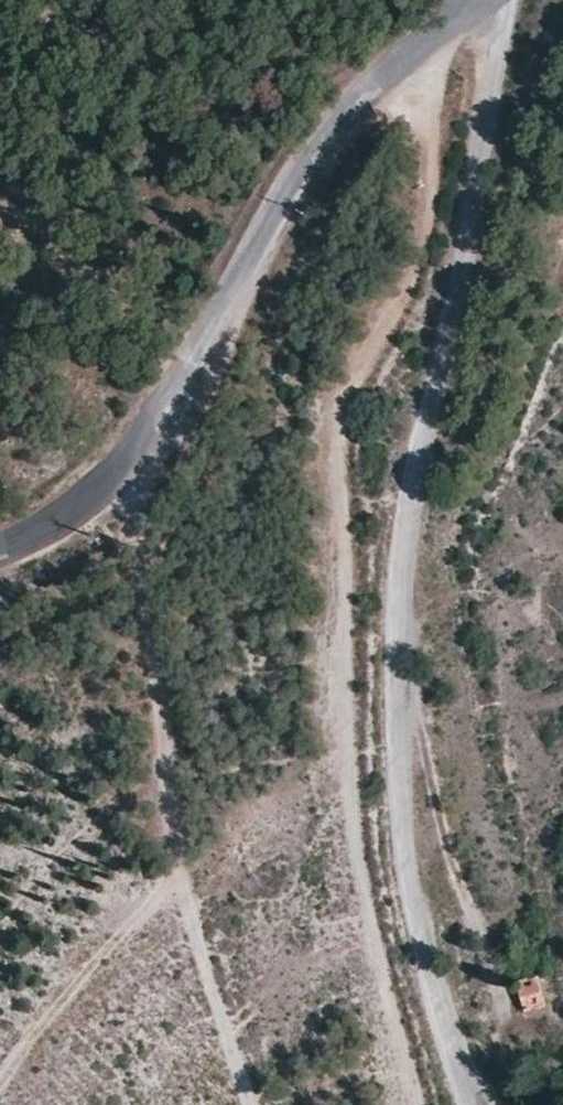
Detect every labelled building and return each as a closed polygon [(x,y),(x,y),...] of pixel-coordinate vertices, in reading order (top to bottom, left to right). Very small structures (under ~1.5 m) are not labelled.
[(547,1004),(536,973),(516,981),(524,1011),(547,1004)]
